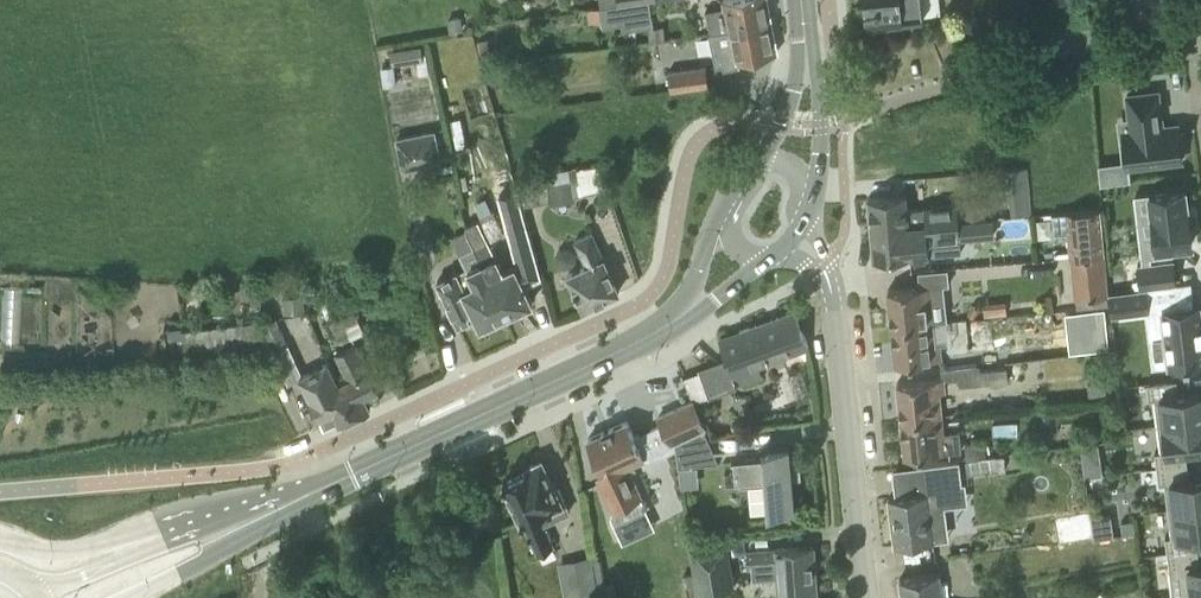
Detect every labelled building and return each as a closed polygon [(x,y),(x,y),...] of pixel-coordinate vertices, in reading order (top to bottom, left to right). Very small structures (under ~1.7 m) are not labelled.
[(652,19),(649,0),(647,0),(618,4),(601,7),(603,18),(603,26),(622,23),(621,10),(633,8),(635,22),(652,19)] [(767,0),(722,0),(724,6),(706,10),(711,34),(729,30),(771,21),(767,0)] [(862,14),(864,28),(876,27),(876,24),(889,23),(888,21),(903,19),(903,17),(912,16),(924,15),(922,0),(865,0),(866,13),(862,14)] [(777,52),(771,21),(729,30),(711,34),(709,34),(716,66),(723,65),(724,69),(740,66),(739,61),(777,52)] [(492,57),(489,39),(479,41),(483,59),(492,57)] [(705,67),(668,72),(671,90),(708,84),(705,67)] [(1131,130),(1123,131),(1126,160),(1127,167),(1128,167),(1182,160),(1181,152),(1184,151),(1181,132),(1179,132),(1178,124),(1162,126),(1158,91),(1127,95),(1131,130)] [(440,161),(434,130),(396,137),(402,168),(440,161)] [(1032,211),(1030,166),(1014,166),(1016,212),(1032,211)] [(576,203),(571,169),(516,178),(521,205),(550,199),(551,206),(576,203)] [(1192,243),(1185,188),(1149,193),(1154,236),(1148,237),(1150,256),(1172,253),(1171,246),(1192,243)] [(957,205),(907,209),(905,194),(868,198),(870,228),(958,221),(957,205)] [(519,195),(500,200),(513,246),(532,241),(521,205),(519,195)] [(961,205),(962,219),(986,217),(985,203),(961,205)] [(1099,209),(1052,213),(1054,233),(1068,232),(1070,257),(1103,254),(1099,209)] [(958,221),(871,228),(871,235),(873,259),(897,257),(911,256),(930,254),(929,240),(994,234),(993,218),(958,221)] [(591,233),(574,241),(586,266),(567,275),(583,308),(619,291),(591,233)] [(490,243),(476,250),(507,314),(532,303),(515,266),(503,271),(490,243)] [(507,314),(476,250),(463,256),(469,268),(445,279),(446,282),(440,285),(458,324),(476,315),(481,326),(507,314)] [(1103,254),(1070,257),(1073,297),(1107,294),(1103,254)] [(1165,261),(1137,264),(1140,288),(1146,287),(1169,284),(1176,283),(1173,260),(1165,261)] [(931,322),(929,299),(946,297),(945,284),(888,290),(891,326),(931,322)] [(1109,291),(1109,292),(1111,316),(1112,315),(1134,313),(1139,312),(1149,311),(1146,287),(1140,288),(1109,291)] [(282,299),(284,315),(304,313),(303,296),(282,299)] [(983,304),(984,316),(1008,314),(1007,302),(983,304)] [(1200,304),(1162,309),(1169,366),(1200,362),(1200,316),(1200,304)] [(1104,309),(1065,313),(1069,353),(1108,349),(1104,309)] [(762,377),(758,364),(808,346),(795,310),(719,338),(727,359),(736,386),(762,377)] [(297,369),(300,367),(277,314),(257,316),(288,382),(300,376),(297,369)] [(241,347),(238,322),(182,329),(185,354),(241,347)] [(934,346),(931,322),(891,326),(895,363),(941,359),(939,345),(934,346)] [(378,389),(369,370),(368,371),(355,345),(336,354),(349,380),(339,385),(355,415),(370,408),(367,403),(374,400),(370,393),(378,389)] [(355,415),(339,385),(329,362),(301,376),(312,398),(311,398),(324,427),(338,420),(340,423),(355,415)] [(1008,382),(1007,366),(996,367),(996,362),(958,367),(960,386),(1008,382)] [(944,391),(943,377),(897,382),(901,419),(941,415),(939,392),(944,391)] [(1178,393),(1177,379),(1146,383),(1148,399),(1154,398),(1157,424),(1200,419),(1200,391),(1178,393)] [(690,435),(706,428),(693,401),(658,417),(662,424),(671,444),(675,442),(675,449),(677,468),(693,466),(690,435)] [(963,450),(961,431),(943,433),(941,415),(901,419),(905,456),(963,450)] [(1157,424),(1160,451),(1155,451),(1157,467),(1187,464),(1185,449),(1200,447),(1200,419),(1157,424)] [(627,421),(588,439),(598,460),(604,474),(597,478),(613,511),(610,517),(614,525),(618,523),(647,510),(629,471),(634,468),(632,463),(642,458),(645,463),(675,449),(675,442),(671,444),(662,424),(634,437),(627,421)] [(986,455),(985,441),(966,444),(967,458),(986,455)] [(789,445),(763,447),(764,458),(734,461),(735,483),(766,479),(768,511),(794,508),(791,477),(801,476),(800,455),(789,456),(789,445)] [(995,456),(966,459),(968,473),(997,470),(995,456)] [(1100,457),(1082,460),(1084,477),(1102,475),(1100,457)] [(566,505),(558,487),(554,489),(550,482),(541,461),(528,466),(530,469),(503,481),(513,503),(537,554),(554,546),(541,517),(566,505)] [(917,493),(889,497),(895,545),(918,542),(933,541),(932,533),(948,531),(942,486),(962,484),(959,461),(913,467),(917,493)] [(1189,478),(1187,464),(1157,467),(1159,483),(1164,483),(1167,509),(1200,505),(1200,477),(1189,478)] [(1167,509),(1170,536),(1165,536),(1167,553),(1197,549),(1195,534),(1200,533),(1200,505),(1167,509)] [(1115,513),(1095,515),(1098,535),(1118,533),(1115,513)] [(1093,538),(1090,515),(1067,518),(1070,541),(1093,538)] [(1132,520),(1120,522),(1122,534),(1134,532),(1132,520)] [(726,542),(689,548),(697,594),(734,588),(726,542)] [(817,591),(813,545),(775,548),(775,549),(748,551),(749,568),(752,567),(753,578),(777,576),(779,594),(817,591)] [(1199,564),(1197,549),(1167,553),(1172,596),(1181,595),(1181,594),(1200,591),(1200,564),(1199,564)] [(601,561),(594,563),(600,597),(617,597),(615,584),(606,585),(601,561)] [(939,573),(899,578),(902,597),(943,597),(939,573)]
